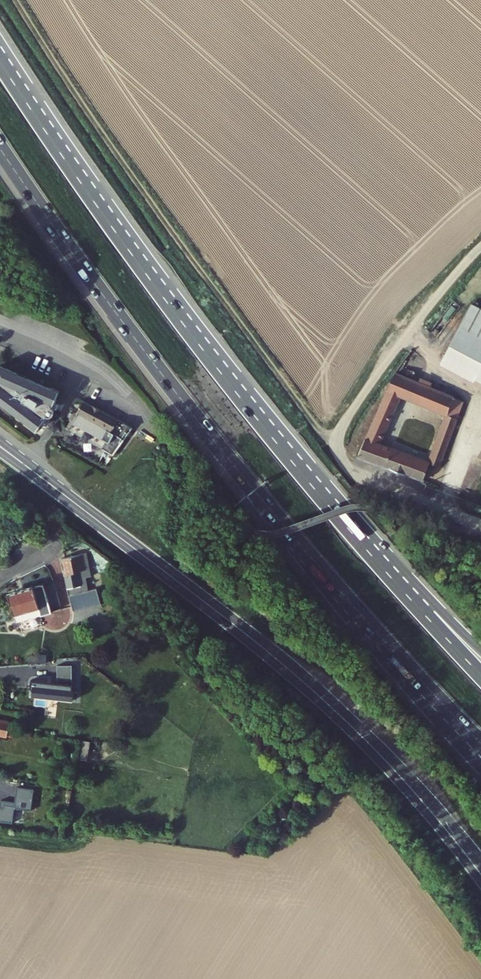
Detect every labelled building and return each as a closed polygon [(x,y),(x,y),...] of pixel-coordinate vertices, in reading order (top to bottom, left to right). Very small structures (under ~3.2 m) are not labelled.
[(480,342),(480,310),(473,305),(458,330),(480,342)] [(458,330),(451,343),(480,361),(480,342),(458,330)] [(451,343),(441,361),(480,382),(480,361),(451,343)] [(414,352),(411,350),(395,371),(361,457),(425,481),(433,461),(429,459),(382,441),(401,394),(449,412),(456,397),(434,387),(423,382),(405,374),(414,352)] [(432,364),(414,352),(405,374),(423,382),(432,364)] [(13,415),(31,381),(0,368),(0,405),(13,415)] [(461,385),(439,375),(434,387),(456,397),(461,385)] [(48,407),(56,392),(31,381),(13,415),(28,426),(33,429),(44,415),(46,415),(47,415),(48,415),(50,414),(50,412),(50,411),(49,408),(48,407)] [(132,427),(82,400),(75,413),(78,415),(69,432),(111,455),(122,442),(132,427)] [(462,417),(449,412),(429,459),(433,461),(442,464),(458,426),(462,417)] [(69,432),(78,415),(75,413),(66,430),(69,432)] [(90,576),(85,553),(78,555),(82,572),(77,573),(79,581),(87,585),(86,577),(90,576)] [(78,555),(59,558),(66,584),(79,581),(77,573),(82,572),(78,555)] [(82,594),(79,581),(66,584),(68,597),(82,594)] [(88,592),(87,585),(79,581),(82,594),(88,592)] [(49,612),(41,584),(7,594),(15,622),(49,612)] [(82,594),(68,597),(71,607),(90,602),(88,592),(82,594)] [(73,700),(73,666),(57,666),(57,683),(31,683),(31,700),(73,700)] [(0,721),(0,728),(9,729),(11,723),(0,721)] [(9,729),(0,728),(0,734),(8,736),(9,729)] [(14,824),(16,807),(30,809),(33,787),(18,785),(16,801),(2,799),(1,805),(0,805),(0,822),(14,824)]
